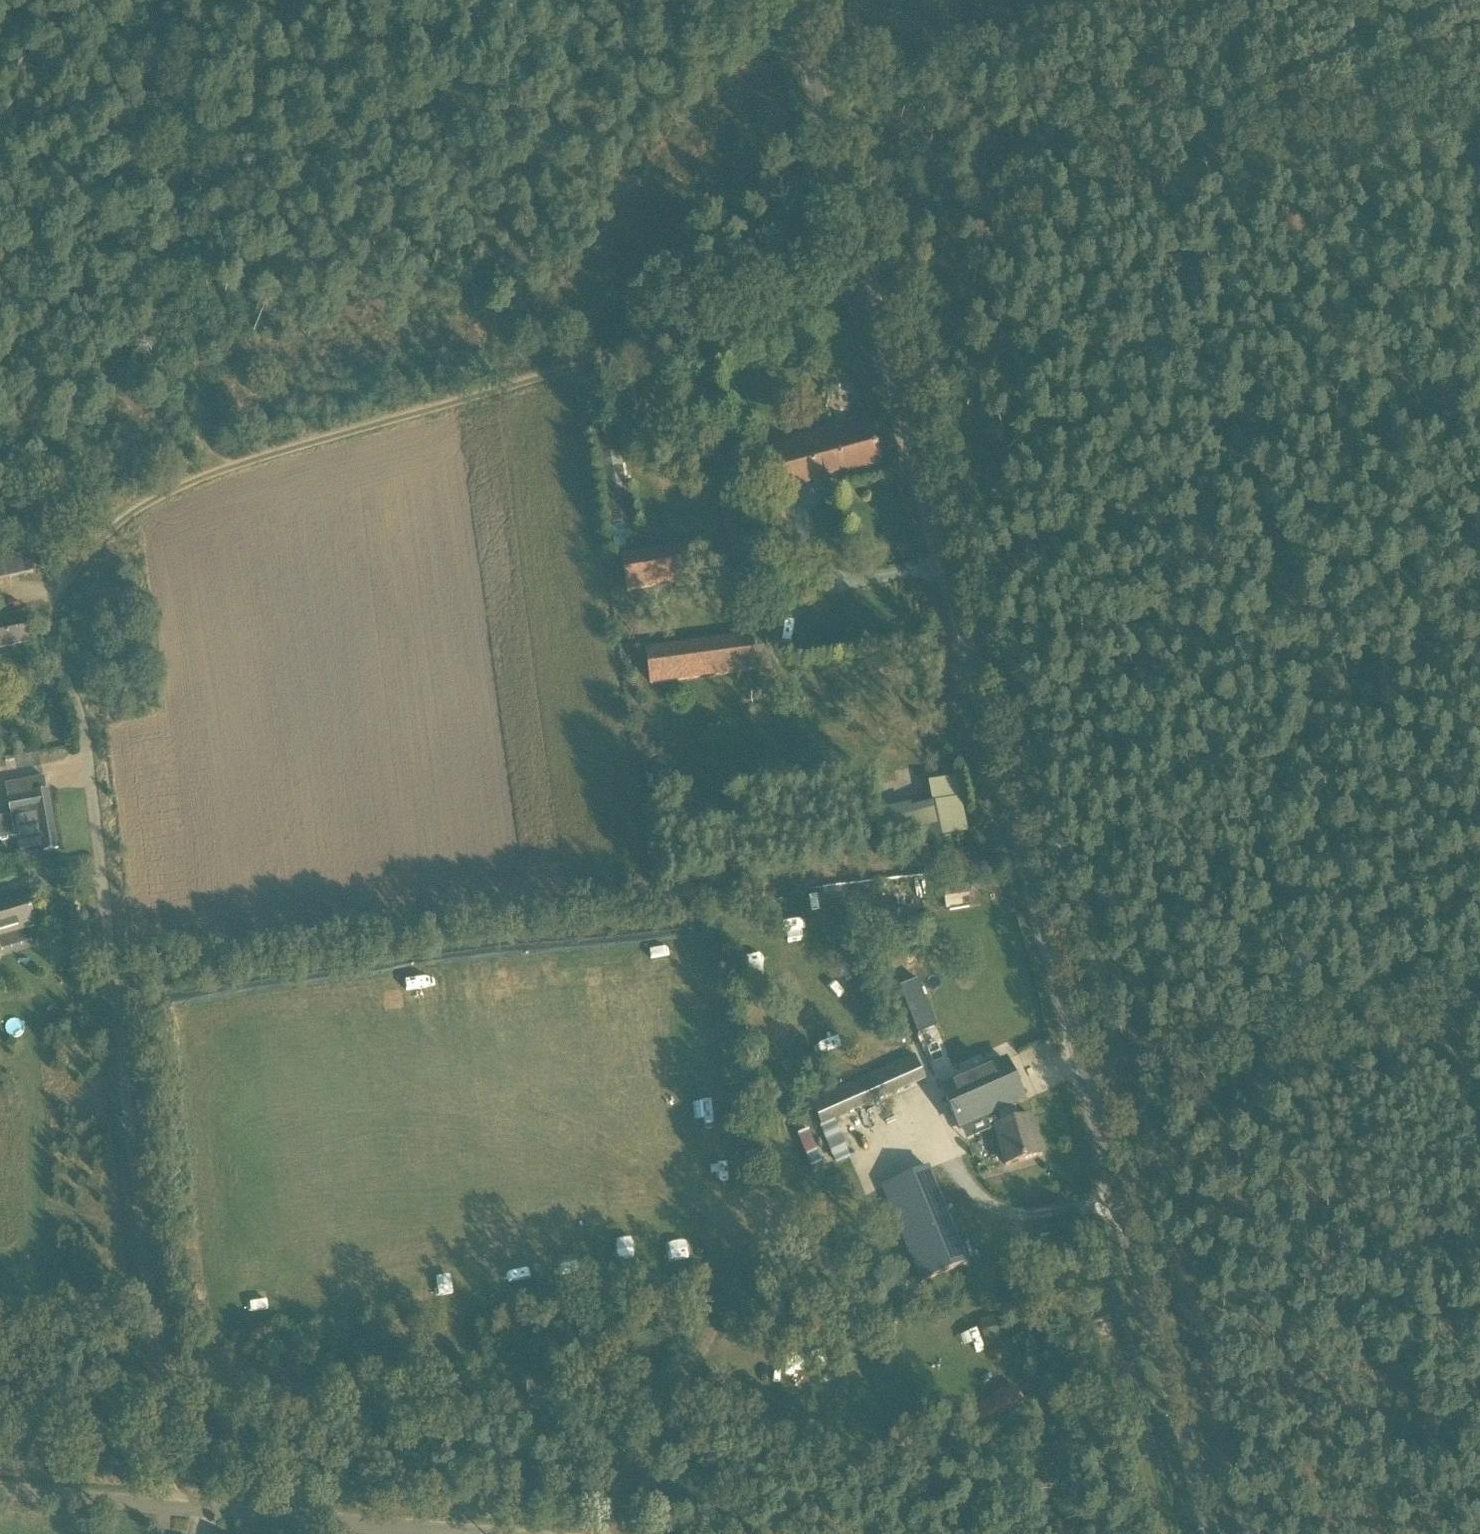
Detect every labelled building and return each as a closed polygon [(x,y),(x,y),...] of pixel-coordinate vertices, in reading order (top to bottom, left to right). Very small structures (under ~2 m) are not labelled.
[(880,465),(876,451),(871,433),(835,443),(831,428),(773,444),(786,491),(880,465)] [(619,557),(626,592),(704,578),(698,543),(619,557)] [(0,559),(0,580),(34,573),(30,553),(0,559)] [(29,641),(24,614),(0,618),(0,647),(29,641)] [(752,633),(645,648),(650,685),(758,670),(752,633)] [(17,837),(23,867),(46,863),(44,851),(59,848),(49,791),(47,791),(44,778),(6,785),(15,838),(17,837)] [(885,849),(913,843),(968,833),(962,800),(964,800),(960,779),(928,785),(932,805),(911,809),(910,804),(878,810),(885,849)] [(945,899),(969,896),(968,886),(943,890),(945,899)] [(27,898),(0,906),(0,937),(35,926),(27,898)] [(33,930),(1,937),(4,949),(35,942),(33,930)] [(915,1054),(810,1101),(821,1127),(926,1080),(915,1054)] [(1006,1166),(1042,1156),(1037,1140),(1035,1141),(1033,1134),(1036,1134),(1031,1118),(1020,1121),(1015,1105),(1023,1101),(1006,1063),(943,1091),(960,1128),(997,1112),(1001,1127),(995,1128),(1006,1166)] [(921,1282),(968,1263),(929,1169),(883,1188),(921,1282)] [(981,1318),(984,1344),(1002,1342),(999,1316),(981,1318)] [(530,1384),(530,1399),(557,1400),(557,1385),(530,1384)]
